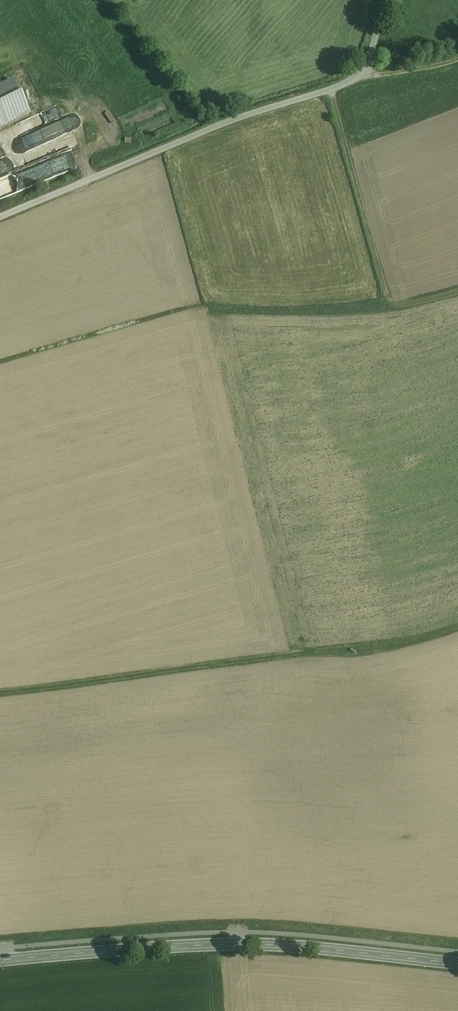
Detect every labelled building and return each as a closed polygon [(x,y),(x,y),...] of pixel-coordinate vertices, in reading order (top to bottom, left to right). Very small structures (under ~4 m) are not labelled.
[(0,86),(0,130),(28,116),(29,115),(11,80),(0,86)] [(62,107),(14,125),(24,150),(68,133),(62,119),(66,118),(62,107)] [(13,171),(6,157),(0,160),(0,177),(13,171)]
